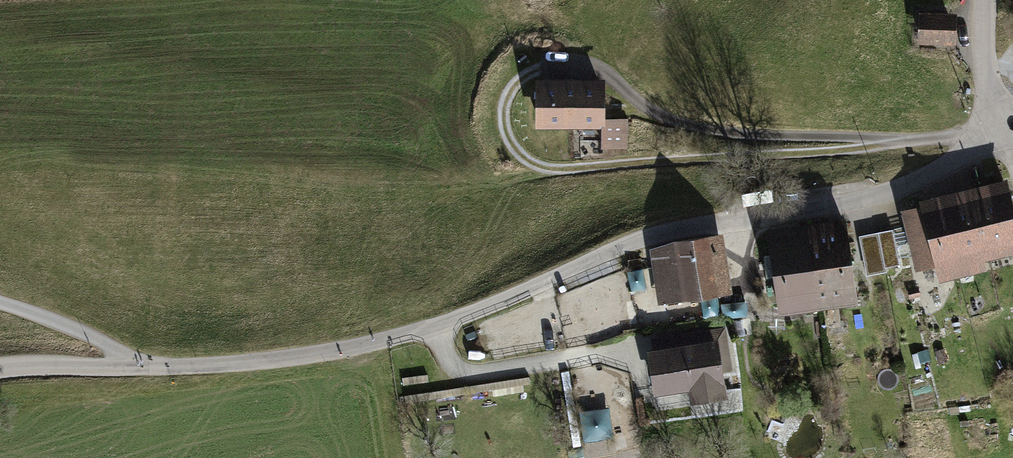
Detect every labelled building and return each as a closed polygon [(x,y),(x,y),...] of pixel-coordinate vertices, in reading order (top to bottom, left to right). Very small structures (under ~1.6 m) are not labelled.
[(955,15),(919,14),(918,44),(954,45),(955,15)] [(606,80),(537,80),(536,129),(602,129),(602,149),(628,150),(628,119),(606,119),(606,80)] [(968,193),(983,257),(1012,249),(1012,219),(1005,184),(968,193)] [(968,193),(941,199),(958,272),(985,265),(983,257),(968,193)] [(938,276),(958,272),(941,199),(921,204),(922,210),(903,215),(915,266),(935,262),(938,276)] [(808,228),(819,303),(855,298),(845,222),(808,228)] [(860,230),(868,268),(902,261),(894,223),(860,230)] [(819,303),(808,228),(768,233),(779,309),(819,303)] [(675,240),(649,249),(658,305),(733,293),(723,232),(675,240)] [(653,351),(648,352),(656,398),(659,397),(660,406),(691,401),(692,406),(730,400),(726,376),(738,374),(732,338),(729,338),(727,326),(651,339),(653,351)]
